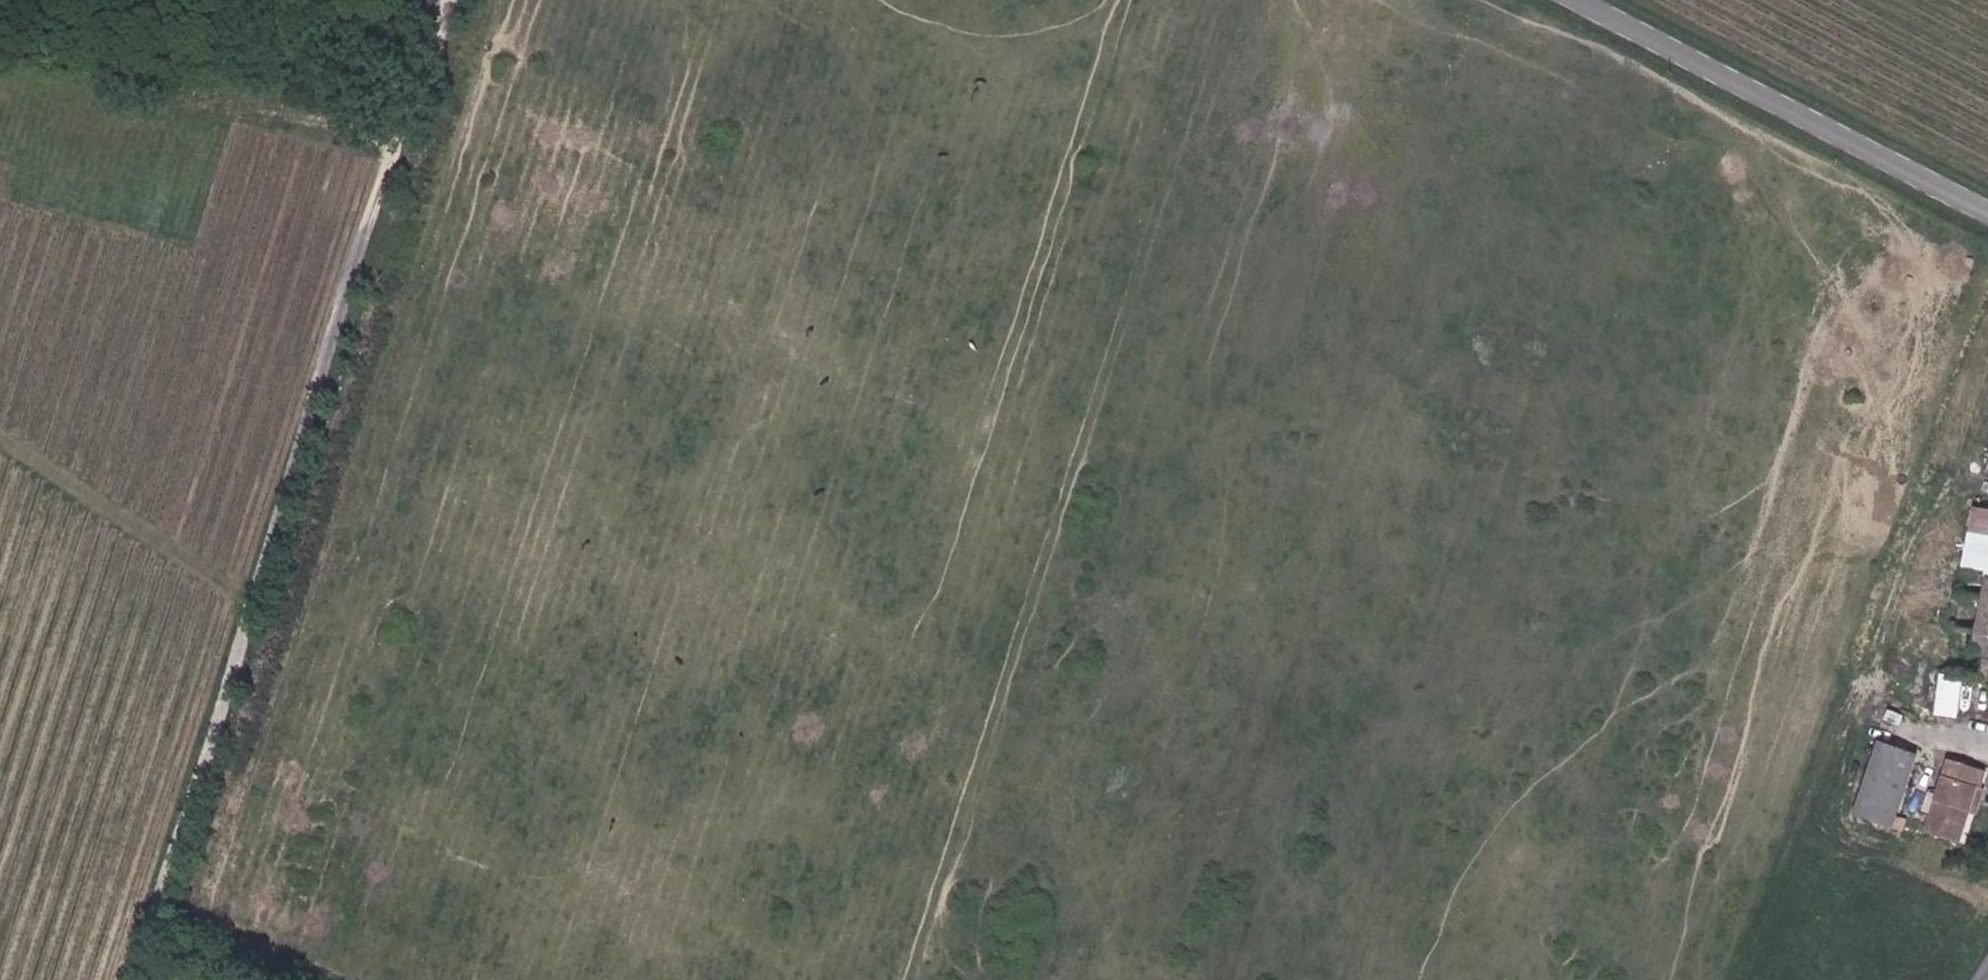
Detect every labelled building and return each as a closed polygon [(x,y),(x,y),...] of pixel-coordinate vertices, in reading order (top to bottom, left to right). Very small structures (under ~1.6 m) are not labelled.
[(1987,596),(1987,524),(1970,520),(1956,589),(1987,596)] [(1987,666),(1987,596),(1956,589),(1934,683),(1981,692),(1984,679),(1963,673),(1965,663),(1987,666)] [(1846,821),(1881,832),(1906,765),(1871,751),(1846,821)] [(1881,832),(1885,833),(1911,767),(1906,765),(1881,832)] [(1949,856),(1958,831),(1968,805),(1976,783),(1948,773),(1920,844),(1949,856)] [(1958,831),(1972,835),(1981,810),(1968,805),(1958,831)]
